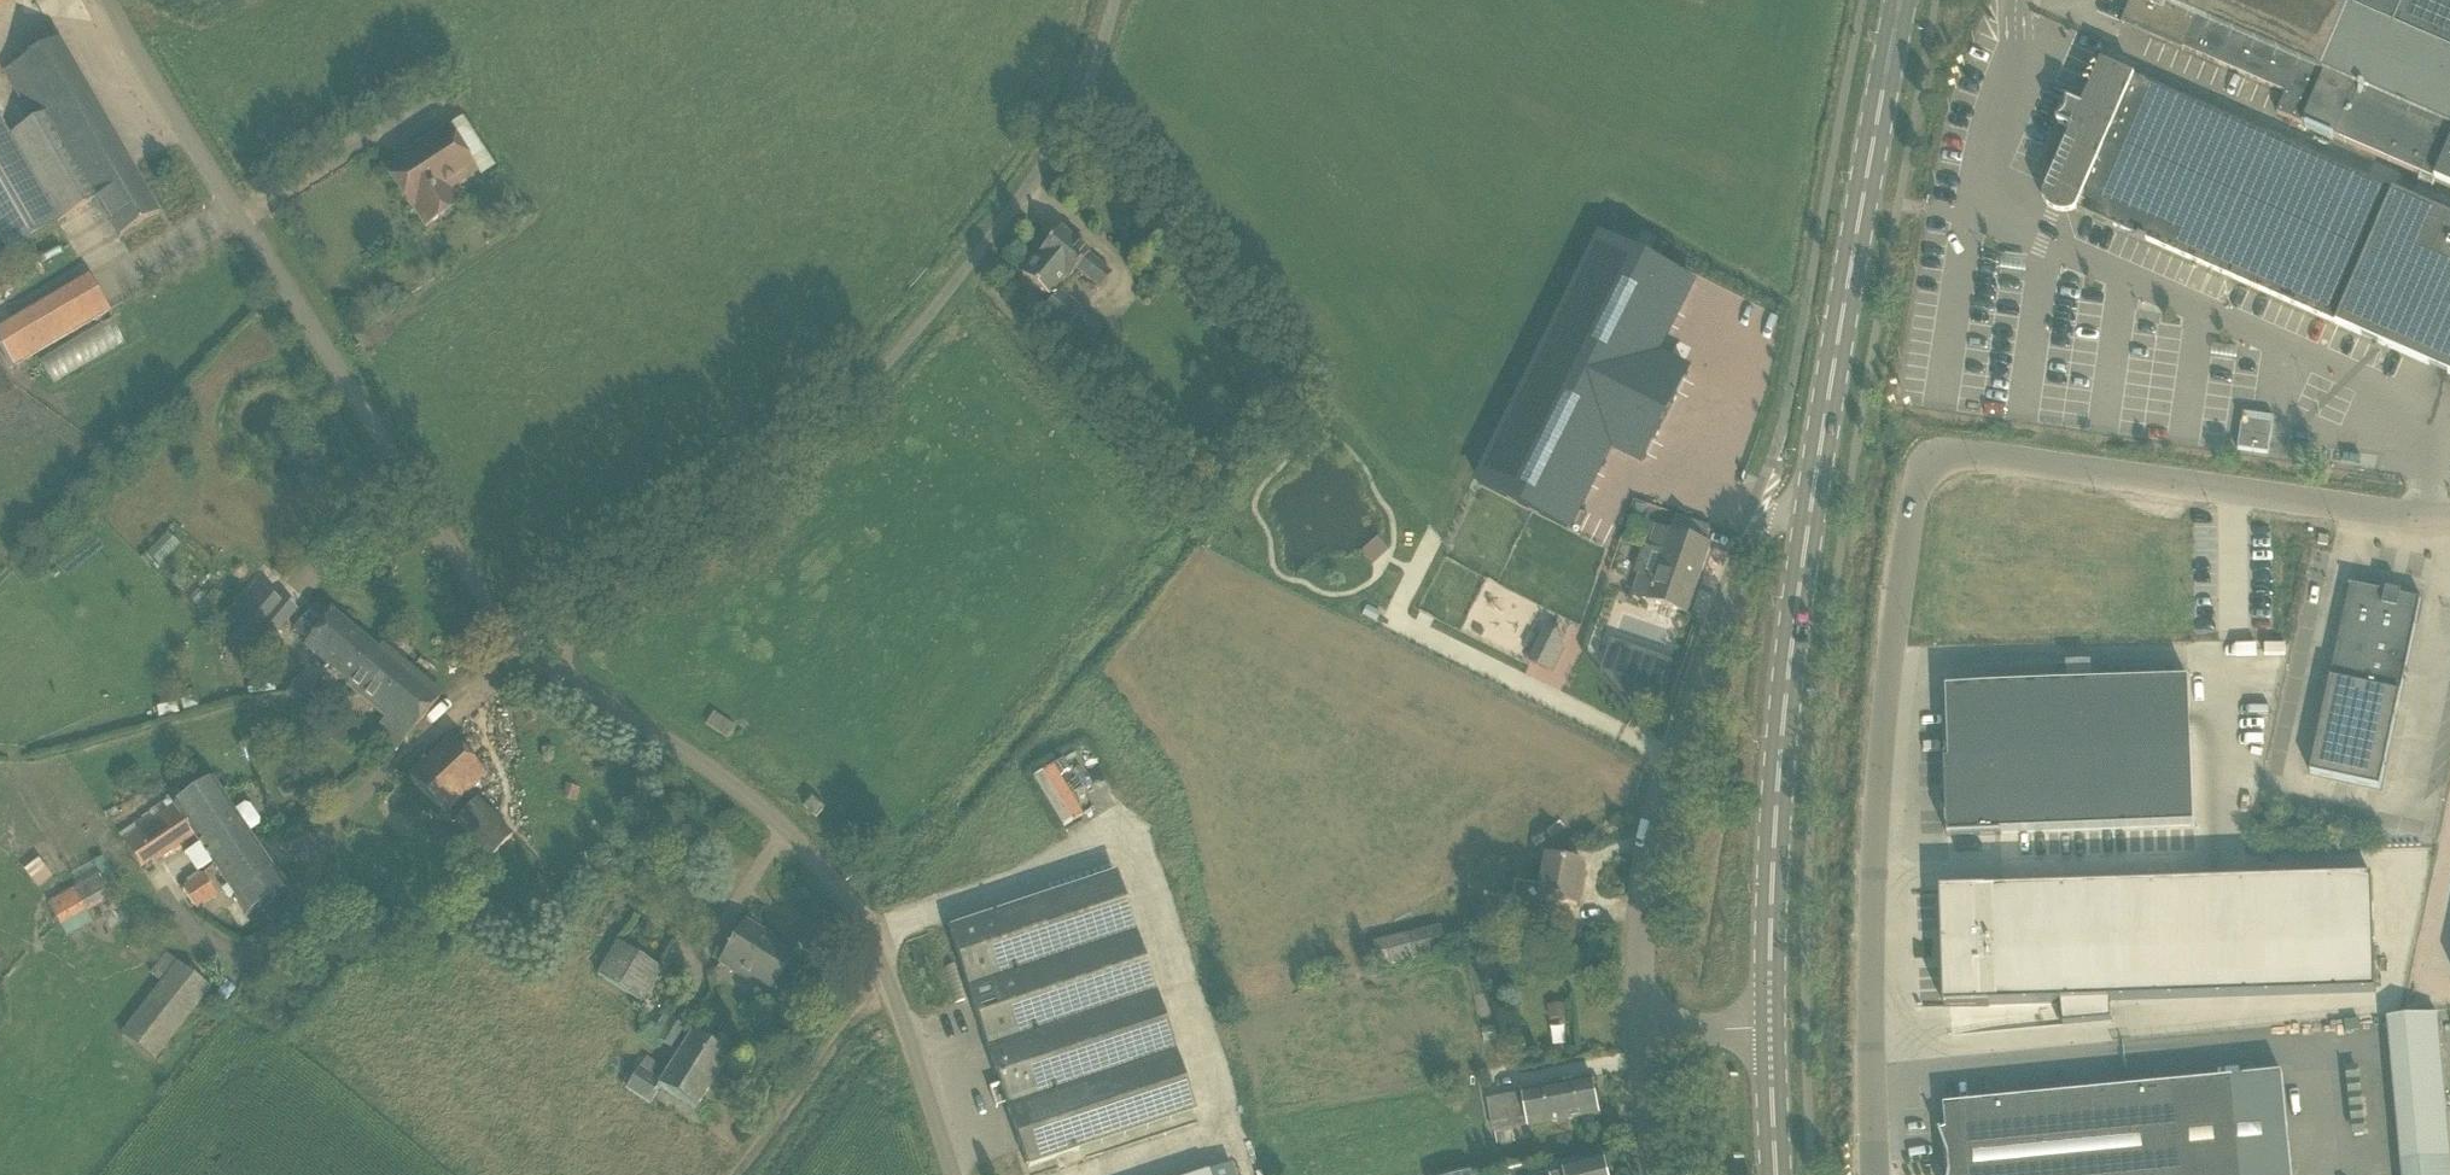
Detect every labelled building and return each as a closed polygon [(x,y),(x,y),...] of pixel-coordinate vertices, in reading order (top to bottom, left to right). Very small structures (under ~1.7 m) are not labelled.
[(9,0),(0,0),(0,10),(9,0)] [(2449,188),(2449,0),(2132,0),(2121,24),(2123,24),(2124,22),(2285,95),(2278,113),(2449,188)] [(98,199),(120,238),(159,215),(59,41),(4,72),(32,122),(7,136),(0,124),(0,255),(98,199)] [(2102,63),(2082,107),(2068,101),(2068,100),(2067,101),(2067,109),(2064,117),(2057,123),(2058,124),(2059,124),(2072,129),(2044,195),(2045,202),(2049,208),(2056,213),(2065,215),(2074,214),(2075,210),(2092,216),(2092,217),(2146,241),(2147,240),(2449,373),(2449,215),(2102,63)] [(447,128),(409,152),(415,160),(405,167),(402,161),(386,172),(410,208),(413,206),(426,226),(459,205),(445,185),(473,167),(447,128)] [(1089,254),(1059,230),(1039,255),(1023,276),(1048,297),(1065,276),(1068,279),(1076,270),(1100,289),(1112,274),(1088,255),(1089,254)] [(1693,280),(1605,236),(1480,485),(1568,529),(1611,444),(1646,461),(1690,373),(1655,356),(1693,280)] [(116,314),(97,276),(0,322),(0,331),(15,362),(116,314)] [(1059,292),(1042,312),(1088,349),(1104,329),(1059,292)] [(56,379),(125,339),(111,315),(42,356),(56,379)] [(1269,382),(1287,402),(1295,395),(1277,375),(1269,382)] [(2266,416),(2238,411),(2234,440),(2262,444),(2266,416)] [(1688,614),(1711,546),(1657,527),(1650,548),(1665,554),(1655,580),(1639,575),(1632,595),(1688,614)] [(273,571),(283,579),(289,571),(280,563),(273,571)] [(2349,584),(2349,586),(2351,587),(2311,773),(2380,788),(2421,602),(2423,602),(2423,600),(2402,596),(2402,593),(2387,590),(2386,592),(2349,584)] [(262,588),(242,613),(232,606),(216,626),(246,650),(261,631),(273,641),(297,611),(280,597),(277,601),(262,588)] [(349,683),(378,649),(333,612),(330,615),(315,602),(293,630),(307,642),(304,646),(349,683)] [(1548,671),(1560,646),(1542,638),(1530,663),(1548,671)] [(1649,702),(1665,658),(1612,640),(1601,671),(1620,691),(1649,702)] [(408,736),(439,700),(378,649),(349,683),(389,716),(387,718),(408,736)] [(300,677),(284,697),(317,723),(332,704),(313,688),(300,677)] [(2195,826),(2189,679),(1946,688),(1949,761),(1945,761),(1948,836),(2002,834),(2002,833),(2195,826)] [(534,708),(524,710),(526,723),(536,720),(534,708)] [(486,775),(450,737),(408,777),(445,814),(486,775)] [(1033,777),(1063,827),(1083,815),(1053,765),(1033,777)] [(286,890),(249,834),(259,826),(260,821),(250,806),(245,804),(234,812),(212,779),(122,840),(140,867),(151,860),(153,863),(193,836),(247,916),(286,890)] [(581,789),(566,784),(562,797),(577,802),(581,789)] [(824,808),(812,797),(803,806),(816,817),(824,808)] [(473,804),(458,825),(483,842),(498,821),(473,804)] [(42,857),(25,868),(38,886),(54,875),(42,857)] [(1543,900),(1577,906),(1584,865),(1549,859),(1544,886),(1517,881),(1513,901),(1501,898),(1497,919),(1539,926),(1543,900)] [(99,874),(48,899),(62,926),(112,900),(99,874)] [(972,999),(985,1038),(1151,983),(1115,874),(949,928),(972,999)] [(196,909),(216,896),(203,875),(183,889),(196,909)] [(2374,876),(1941,891),(1945,1007),(2061,1003),(2064,1026),(2113,1021),(2112,1002),(2377,993),(2374,876)] [(471,892),(471,903),(485,903),(485,892),(471,892)] [(743,972),(771,989),(792,956),(762,937),(764,933),(744,921),(720,963),(741,976),(743,972)] [(1449,951),(1442,924),(1378,939),(1384,967),(1449,951)] [(617,942),(598,974),(641,1001),(660,969),(617,942)] [(211,988),(166,952),(151,971),(163,980),(121,1032),(155,1059),(211,988)] [(1194,1112),(1154,993),(1151,983),(985,1038),(1028,1167),(1194,1112)] [(1565,1005),(1548,1007),(1550,1021),(1567,1019),(1565,1005)] [(660,1088),(695,1110),(729,1058),(690,1033),(660,1082),(638,1068),(624,1090),(649,1106),(660,1088)] [(2282,1073),(1944,1106),(1947,1130),(1942,1132),(1941,1131),(1939,1131),(1948,1155),(1950,1174),(2292,1174),(2282,1073)] [(1529,1128),(1600,1115),(1594,1079),(1523,1092),(1523,1093),(1490,1099),(1496,1134),(1529,1128)] [(2447,1109),(2396,1114),(2401,1163),(2402,1174),(2449,1174),(2449,1140),(2447,1109)] [(1605,1158),(1564,1168),(1565,1173),(1558,1174),(1609,1174),(1605,1158)] [(1231,1164),(1199,1174),(1234,1174),(1231,1164)]
